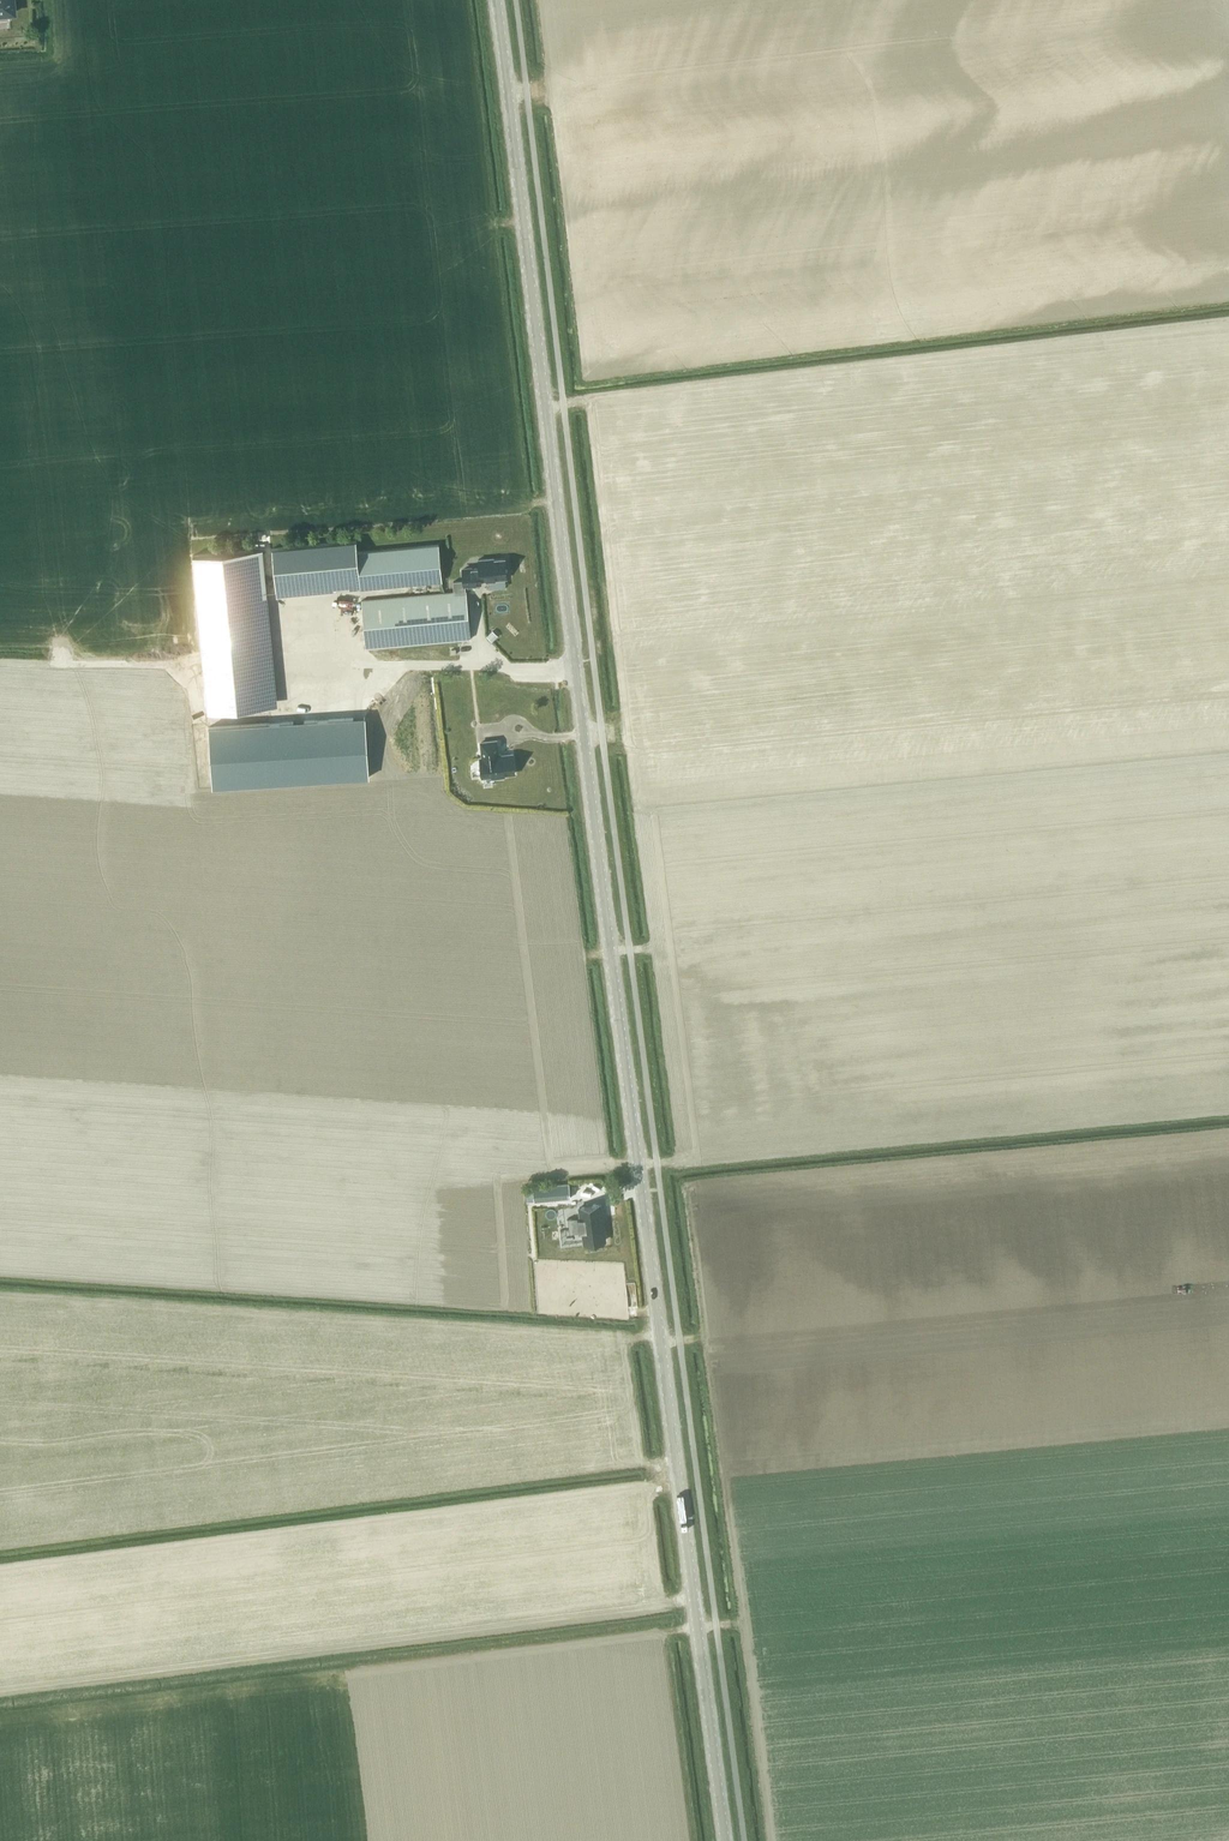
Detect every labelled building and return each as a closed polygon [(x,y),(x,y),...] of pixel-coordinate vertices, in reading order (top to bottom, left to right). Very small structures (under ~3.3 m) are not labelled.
[(9,19),(8,15),(16,14),(14,0),(0,0),(0,20),(9,19)] [(439,544),(357,551),(356,540),(272,548),(276,596),(337,591),(337,588),(348,587),(348,590),(360,589),(360,588),(442,580),(439,544)] [(193,556),(207,712),(268,707),(253,550),(193,556)] [(366,649),(471,639),(466,590),(465,590),(465,586),(481,584),(481,581),(507,579),(505,558),(494,559),(494,557),(478,559),(479,567),(462,569),(463,580),(452,581),(453,591),(362,600),(366,649)] [(352,711),(208,724),(214,784),(357,771),(352,711)] [(513,752),(499,754),(498,738),(479,741),(481,756),(479,756),(481,778),(492,777),(493,779),(504,778),(506,776),(516,774),(513,752)] [(533,1187),(534,1201),(570,1198),(569,1184),(533,1187)] [(580,1217),(568,1218),(570,1233),(582,1231),(584,1243),(605,1240),(601,1204),(579,1207),(581,1217),(580,1217)]
